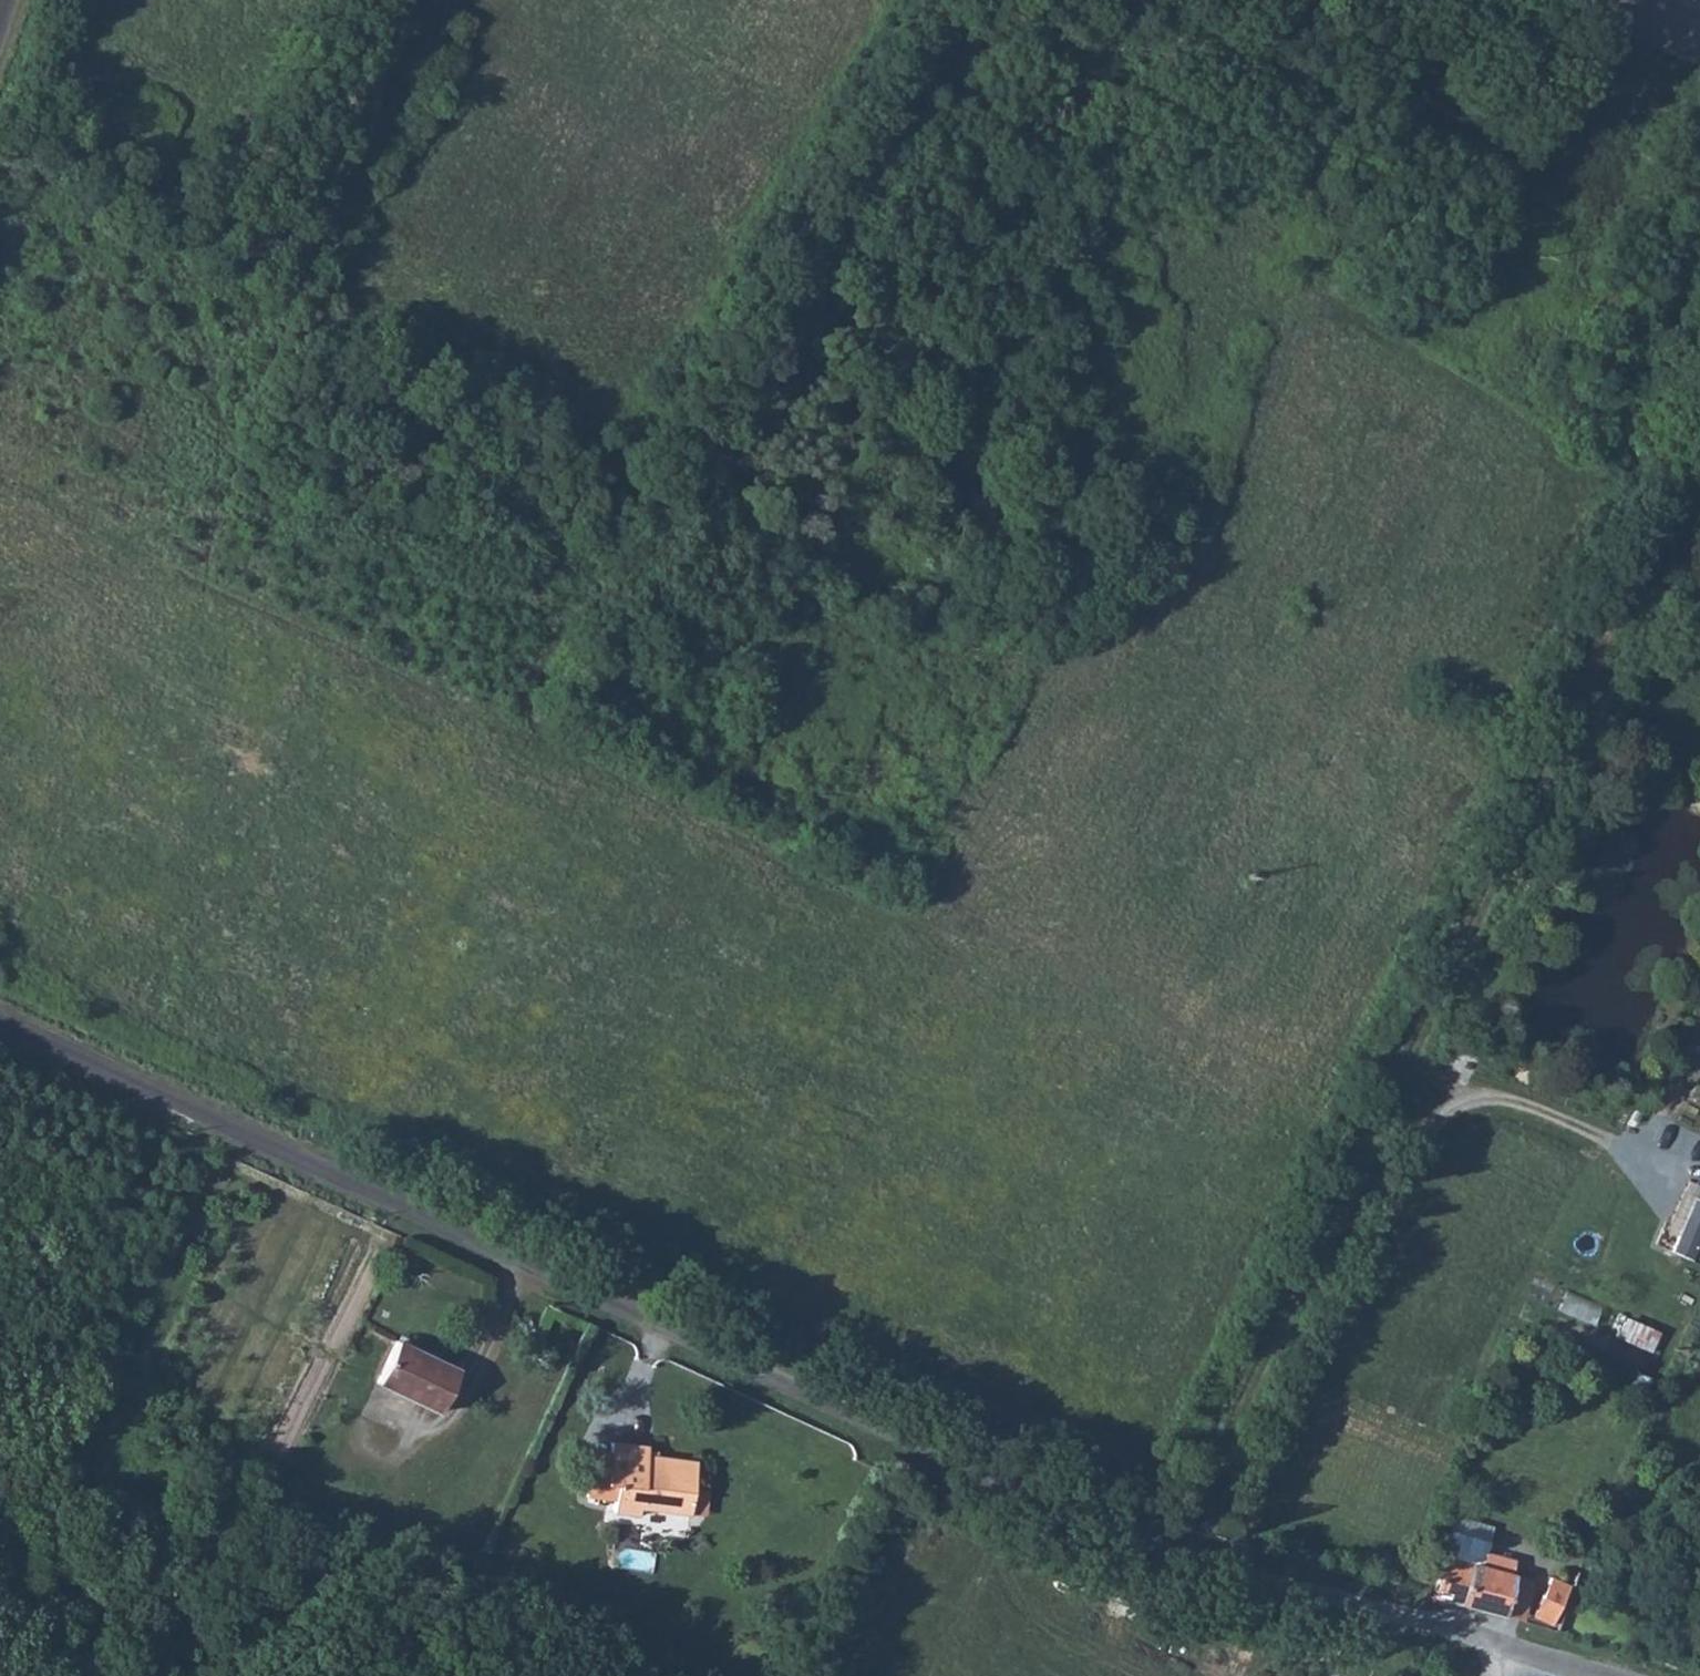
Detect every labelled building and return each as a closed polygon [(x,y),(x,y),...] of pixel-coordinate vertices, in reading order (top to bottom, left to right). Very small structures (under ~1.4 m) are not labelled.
[(1699,1186),(1673,1248),(1699,1260),(1699,1186)] [(438,1365),(377,1332),(357,1374),(418,1405),(438,1365)] [(690,1521),(694,1470),(645,1467),(645,1455),(610,1454),(607,1499),(616,1499),(613,1524),(639,1526),(639,1520),(690,1521)] [(1515,1578),(1523,1553),(1449,1534),(1442,1560),(1515,1578)] [(1433,1598),(1504,1619),(1515,1578),(1442,1560),(1433,1598)] [(1538,1619),(1555,1624),(1561,1607),(1543,1600),(1538,1619)]
